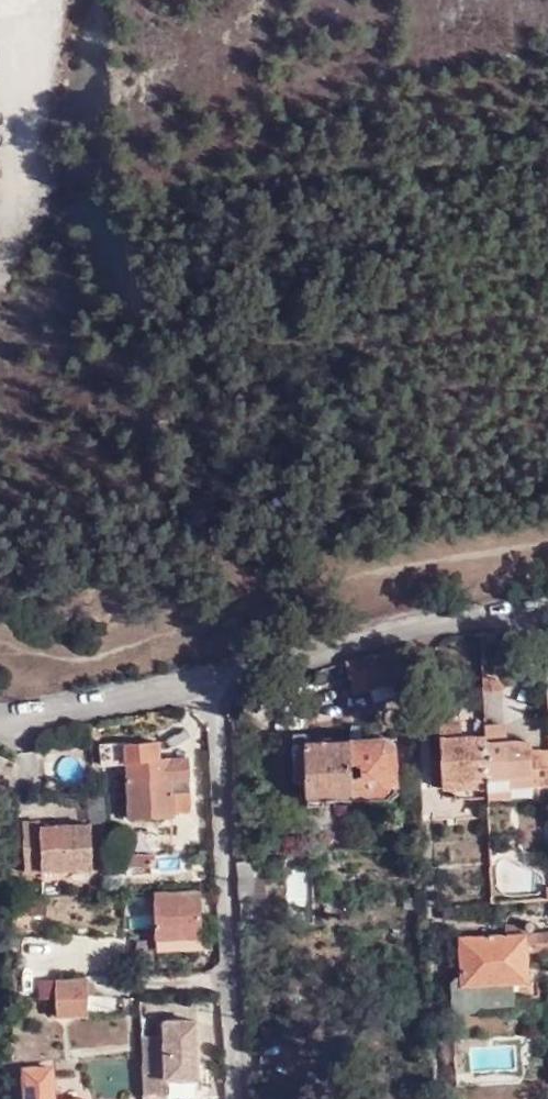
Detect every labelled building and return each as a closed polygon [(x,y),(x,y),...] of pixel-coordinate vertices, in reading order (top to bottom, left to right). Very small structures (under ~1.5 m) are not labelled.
[(493,676),(483,677),(484,692),(502,691),(503,685),(493,676)] [(443,787),(454,787),(488,786),(486,736),(461,736),(460,720),(441,721),(443,787)] [(485,725),(486,736),(488,786),(489,797),(510,795),(510,785),(532,784),(547,784),(547,750),(530,750),(530,741),(506,741),(505,724),(485,725)] [(347,786),(347,801),(385,799),(394,789),(393,749),(384,739),(305,742),(305,733),(294,732),(296,768),(306,769),(307,786),(347,786)] [(174,817),(173,812),(174,794),(190,794),(188,758),(158,759),(158,743),(102,745),(102,764),(127,764),(129,819),(174,817)] [(532,795),(532,784),(510,785),(510,795),(532,795)] [(307,802),(347,801),(347,786),(307,786),(307,802)] [(489,797),(488,786),(454,787),(454,798),(489,797)] [(90,820),(103,819),(102,792),(89,792),(90,820)] [(189,811),(190,794),(174,794),(173,812),(189,811)] [(91,868),(89,821),(39,823),(38,817),(22,818),(25,871),(91,868)] [(114,834),(104,835),(104,849),(114,848),(114,834)] [(152,852),(124,852),(124,865),(152,864),(152,852)] [(115,856),(104,856),(105,877),(115,877),(115,856)] [(252,862),(238,862),(240,898),(253,898),(252,879),(252,862)] [(264,879),(252,879),(253,898),(264,897),(264,879)] [(157,935),(200,935),(200,891),(156,892),(157,935)] [(46,894),(26,895),(27,910),(47,910),(46,894)] [(531,949),(530,932),(529,922),(507,923),(507,933),(460,935),(462,976),(459,976),(453,981),(453,1003),(460,1011),(475,1009),(481,1004),(515,1002),(514,982),(532,982),(531,949)] [(530,932),(531,949),(547,949),(547,931),(530,932)] [(201,946),(200,935),(157,935),(158,946),(201,946)] [(57,979),(57,997),(89,996),(88,978),(57,979)] [(89,996),(57,997),(57,1014),(89,1013),(89,996)] [(162,1035),(142,1035),(144,1093),(165,1092),(165,1080),(198,1079),(197,1020),(162,1020),(162,1035)] [(54,1063),(20,1065),(21,1098),(87,1098),(87,1097),(55,1098),(54,1063)]
